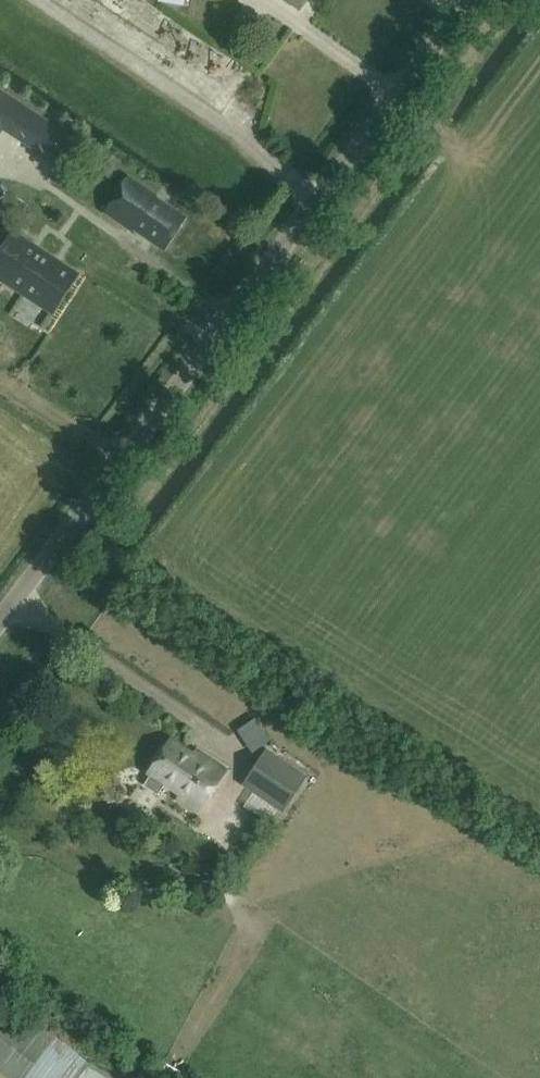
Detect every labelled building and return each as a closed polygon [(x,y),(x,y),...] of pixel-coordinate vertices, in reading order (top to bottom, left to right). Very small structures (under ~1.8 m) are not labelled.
[(300,12),(309,0),(285,0),(300,12)] [(11,129),(59,162),(73,142),(8,97),(3,105),(5,106),(3,110),(1,109),(0,110),(0,144),(11,129)] [(157,196),(129,176),(103,213),(132,233),(135,229),(164,249),(185,219),(155,198),(157,196)] [(12,233),(0,253),(0,278),(53,312),(77,275),(12,233)] [(193,758),(171,744),(150,776),(182,798),(179,802),(200,816),(228,774),(196,754),(193,758)] [(267,755),(245,788),(285,814),(307,781),(267,755)] [(8,1077),(80,1077),(91,1063),(0,996),(0,1072),(8,1077)] [(83,1077),(108,1077),(92,1066),(83,1077)]
